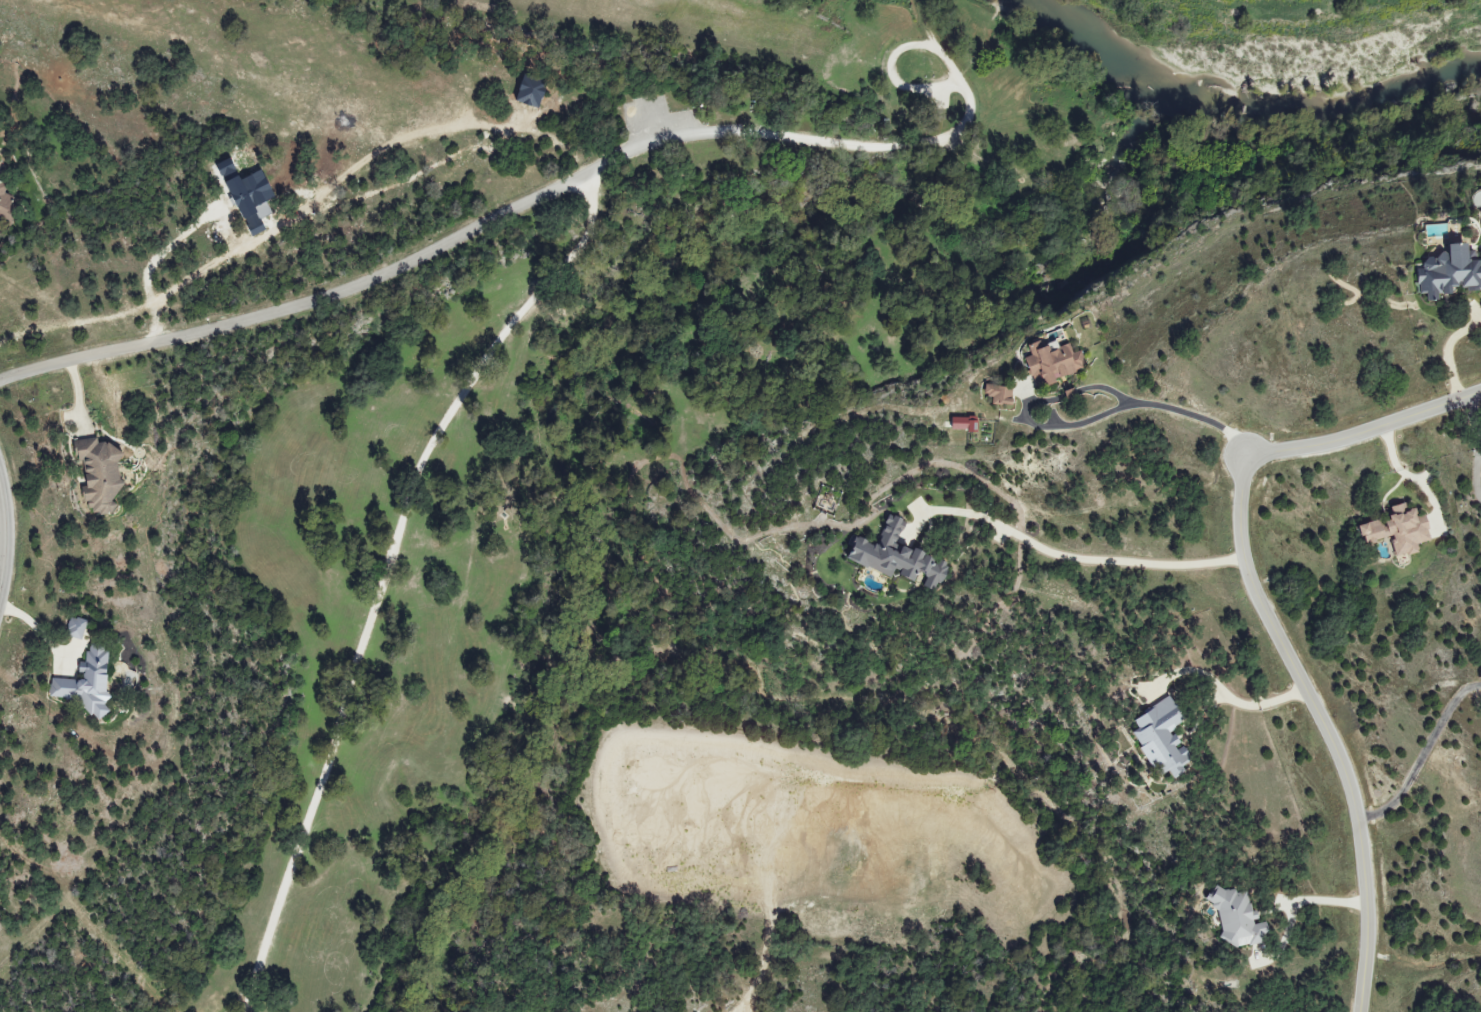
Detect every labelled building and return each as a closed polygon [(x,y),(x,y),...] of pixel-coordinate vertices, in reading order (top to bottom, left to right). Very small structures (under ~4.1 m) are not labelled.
[(546,78),(523,72),(515,101),(539,108),(546,78)] [(240,219),(259,211),(262,218),(272,214),(266,201),(274,198),(261,169),(239,179),(230,157),(216,163),(240,219)] [(17,207),(9,204),(12,196),(4,193),(7,184),(0,181),(0,219),(11,223),(17,207)] [(265,231),(259,217),(246,221),(251,236),(265,231)] [(1479,267),(1478,260),(1467,261),(1466,242),(1447,243),(1447,254),(1422,255),(1423,269),(1416,269),(1418,293),(1426,292),(1427,301),(1438,300),(1438,294),(1452,293),(1451,287),(1465,286),(1466,291),(1480,290),(1480,267),(1479,267)] [(1035,388),(1087,369),(1080,350),(1072,353),(1069,343),(1054,348),(1049,336),(1027,344),(1030,355),(1024,358),(1035,388)] [(1011,405),(1013,387),(985,385),(984,396),(993,396),(992,404),(1011,405)] [(951,418),(950,430),(976,431),(977,419),(951,418)] [(123,453),(107,442),(101,443),(95,439),(73,442),(76,459),(83,464),(85,479),(86,489),(81,497),(86,501),(86,507),(99,516),(110,514),(116,505),(111,502),(121,487),(118,462),(123,453)] [(1359,524),(1362,543),(1392,537),(1396,557),(1419,553),(1417,543),(1430,541),(1426,515),(1416,517),(1415,508),(1407,510),(1405,503),(1388,507),(1391,522),(1381,524),(1380,520),(1359,524)] [(846,560),(891,577),(892,573),(914,580),(917,571),(926,574),(922,587),(933,591),(936,583),(941,585),(948,564),(934,558),(934,557),(895,544),(904,520),(888,514),(877,545),(854,537),(846,560)] [(63,634),(81,640),(87,621),(69,615),(63,634)] [(109,648),(87,646),(86,663),(81,662),(80,680),(51,678),(49,699),(87,702),(86,715),(104,717),(109,648)] [(1132,720),(1138,729),(1131,733),(1158,777),(1168,771),(1173,779),(1185,772),(1182,767),(1191,761),(1182,745),(1180,746),(1170,730),(1184,722),(1169,698),(1132,720)] [(1211,895),(1220,939),(1229,938),(1231,949),(1265,942),(1263,933),(1268,932),(1265,921),(1259,922),(1256,910),(1250,912),(1246,891),(1235,893),(1234,887),(1212,891),(1213,895),(1211,895)]
